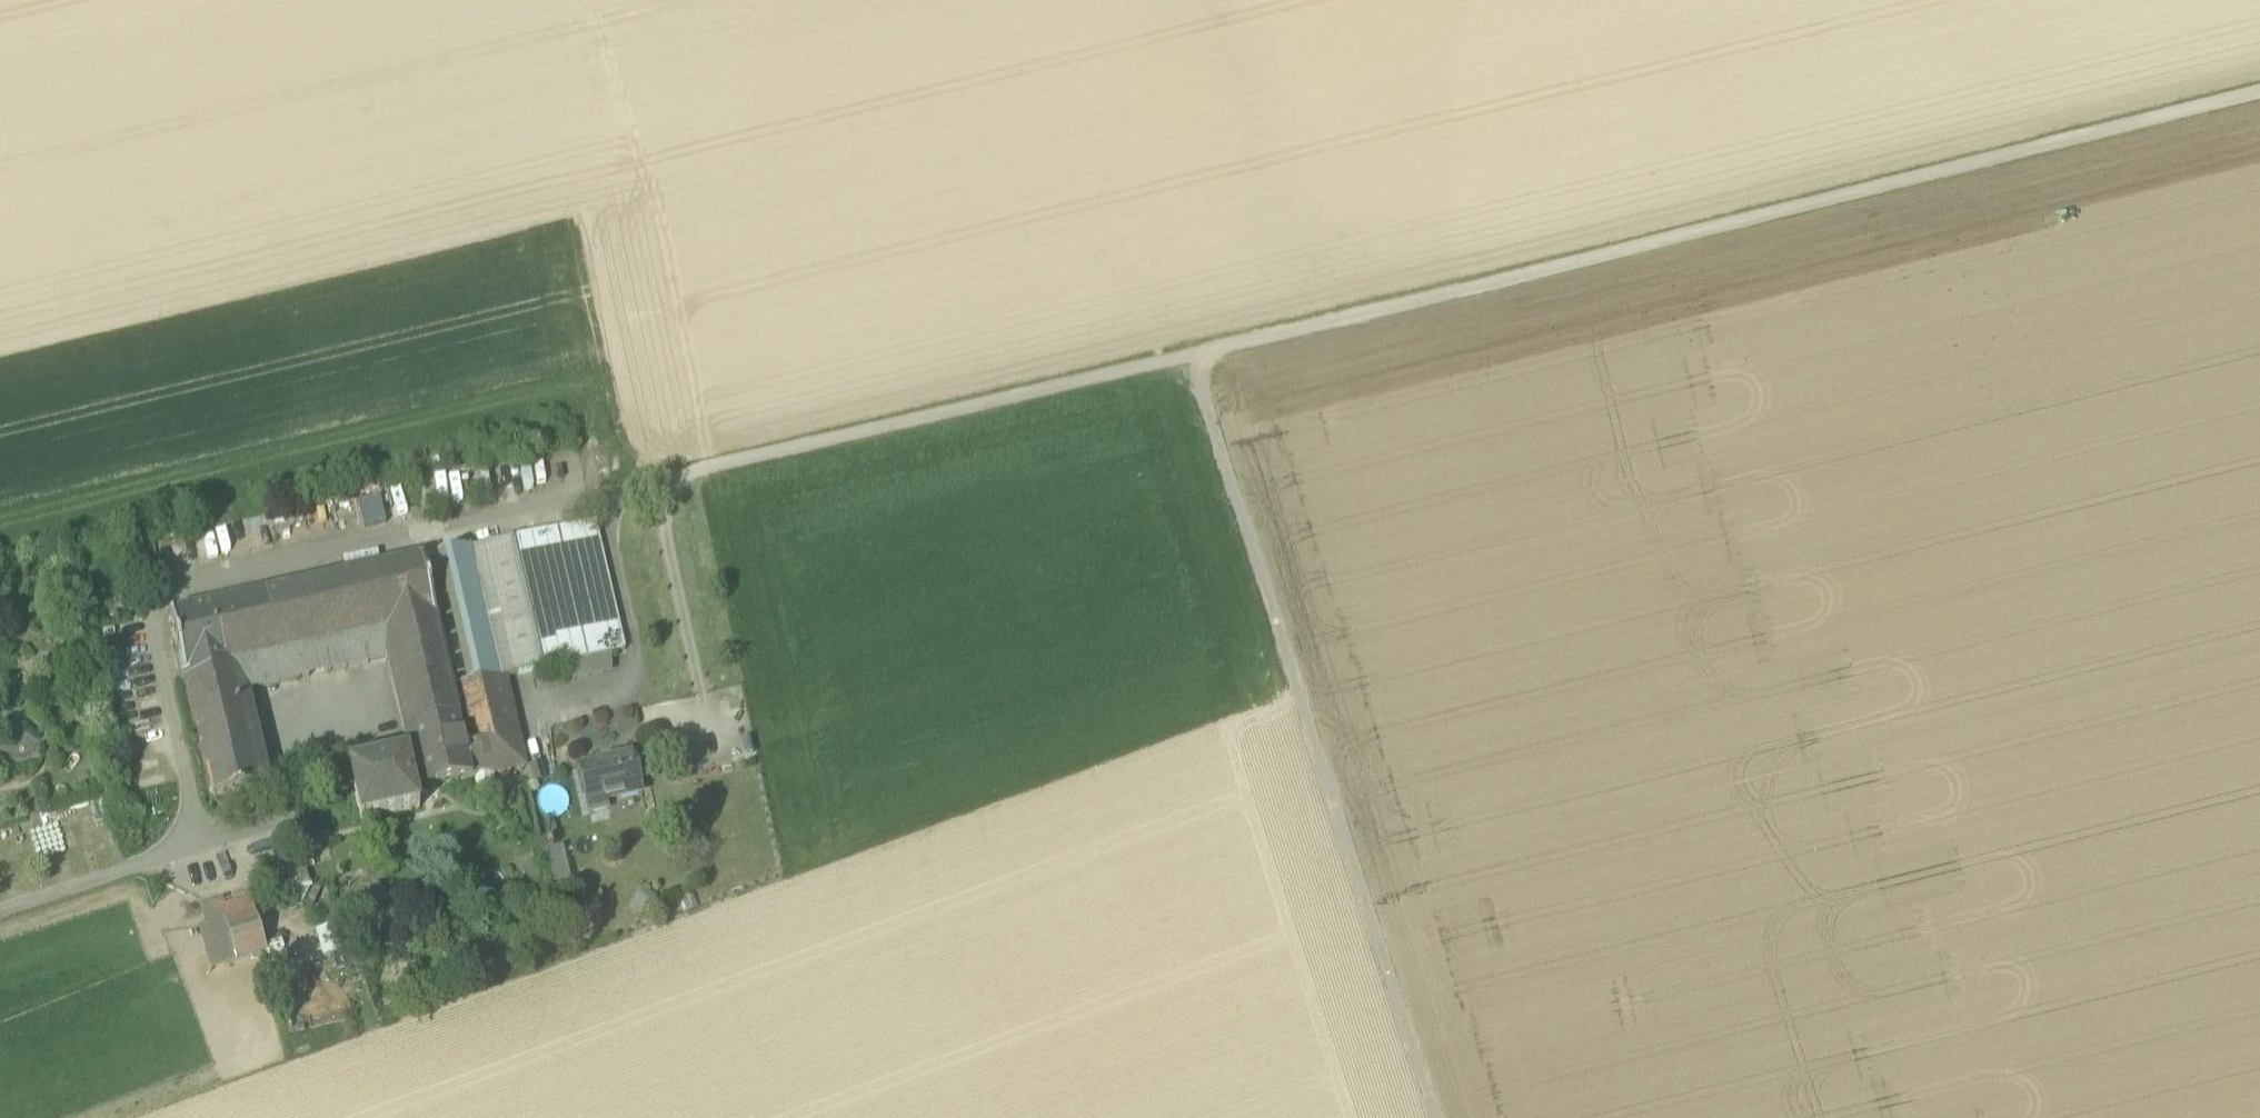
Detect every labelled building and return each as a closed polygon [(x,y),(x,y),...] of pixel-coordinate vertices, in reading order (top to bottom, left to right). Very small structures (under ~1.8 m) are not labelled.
[(475,550),(504,679),(625,652),(596,524),(596,522),(594,522),(594,523),(592,524),(475,550)] [(518,737),(504,679),(475,550),(473,550),(473,551),(174,619),(173,618),(171,619),(172,621),(212,801),(212,803),(214,802),(262,791),(262,792),(264,791),(264,789),(263,789),(241,695),(244,694),(243,693),(365,666),(365,667),(394,660),(416,754),(408,756),(408,758),(408,759),(416,792),(439,786),(472,779),(494,774),(525,767),(518,737)] [(361,820),(361,823),(364,822),(417,810),(420,810),(420,807),(419,807),(416,792),(408,759),(408,758),(408,756),(408,755),(405,756),(405,757),(403,757),(352,769),(352,768),(349,769),(350,772),(361,820)] [(588,806),(591,816),(608,812),(606,802),(640,794),(641,794),(633,759),(624,761),(579,771),(588,806)] [(499,794),(494,774),(472,779),(476,799),(499,794)] [(573,883),(564,845),(543,850),(552,888),(573,883)] [(206,911),(211,926),(250,914),(246,899),(206,911)] [(211,926),(224,967),(263,954),(250,914),(211,926)] [(347,952),(337,925),(315,933),(324,960),(347,952)] [(224,967),(211,926),(200,930),(213,971),(224,967)]
